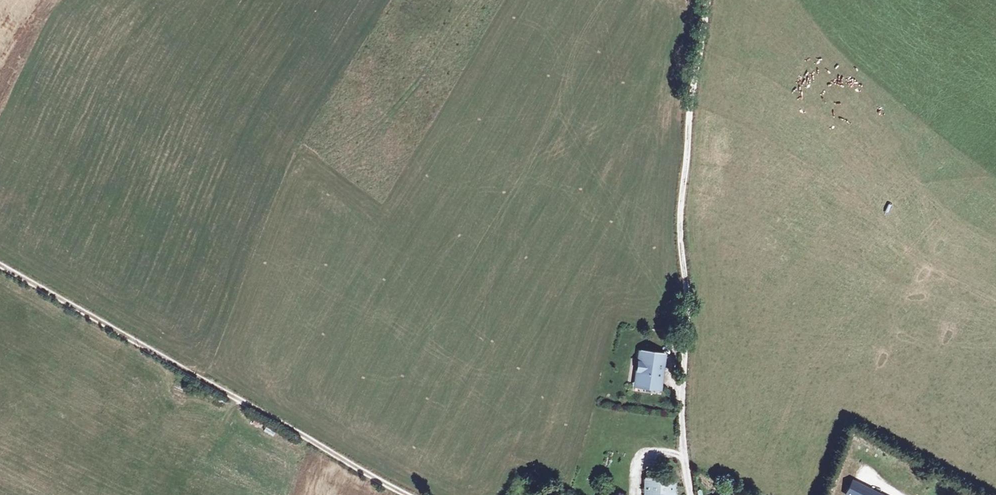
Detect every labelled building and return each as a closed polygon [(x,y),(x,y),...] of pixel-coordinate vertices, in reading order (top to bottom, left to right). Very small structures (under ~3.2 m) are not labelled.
[(663,354),(639,350),(634,382),(659,385),(663,354)] [(672,479),(660,479),(661,472),(645,472),(646,478),(643,478),(644,484),(644,489),(644,494),(673,494),(672,479)] [(851,480),(845,494),(884,494),(851,480)]
